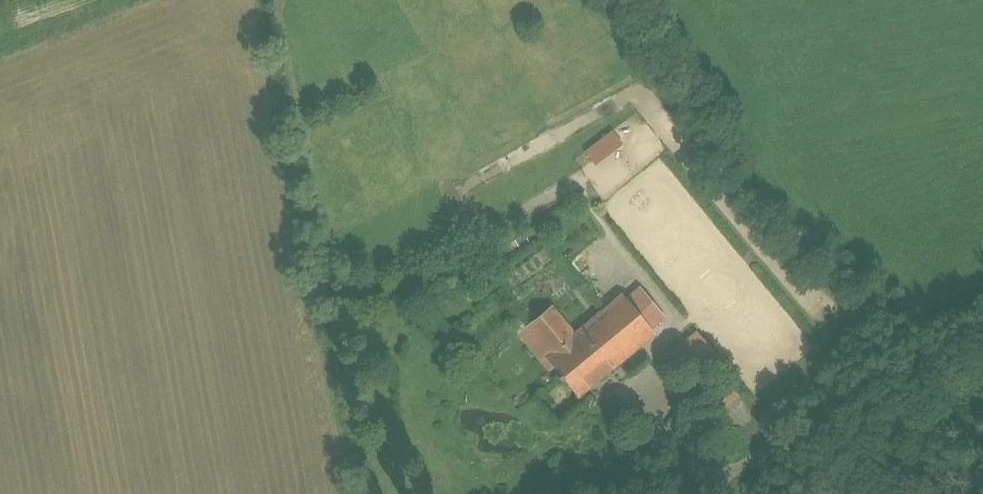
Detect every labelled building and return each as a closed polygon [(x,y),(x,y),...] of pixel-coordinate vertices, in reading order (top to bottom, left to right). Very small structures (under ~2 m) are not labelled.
[(619,129),(588,148),(598,164),(629,145),(619,129)] [(643,287),(628,299),(653,329),(668,317),(643,287)] [(558,370),(582,400),(659,337),(653,329),(628,299),(625,295),(579,332),(557,305),(526,330),(538,345),(531,351),(551,376),(558,370)]
